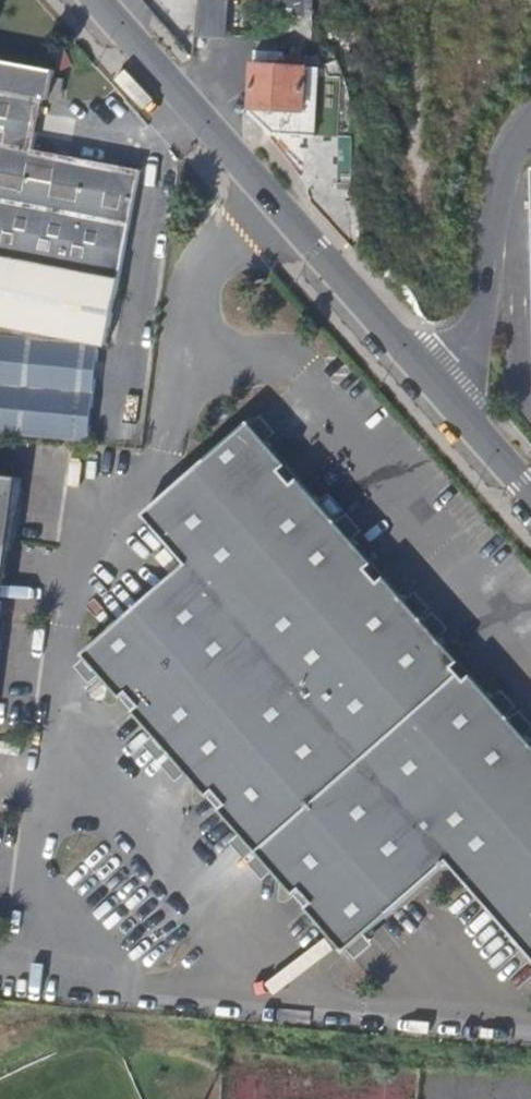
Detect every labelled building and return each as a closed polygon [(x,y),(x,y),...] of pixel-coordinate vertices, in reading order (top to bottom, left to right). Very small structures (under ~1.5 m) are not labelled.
[(213,19),(241,22),(244,0),(215,0),(213,19)] [(290,6),(288,31),(331,35),(331,0),(318,0),(317,9),(290,6)] [(290,6),(317,9),(318,0),(290,0),(290,6)] [(0,36),(0,304),(120,333),(159,159),(53,132),(64,83),(72,85),(79,54),(0,36)] [(298,47),(272,45),(267,100),(269,103),(330,106),(332,62),(297,60),(298,47)] [(0,322),(0,411),(105,425),(117,337),(0,322)] [(262,412),(154,505),(196,554),(92,643),(130,688),(137,682),(149,695),(142,701),(215,787),(222,781),(233,795),(227,800),(300,886),(307,881),(319,894),(312,900),(350,945),(455,855),(530,944),(530,726),(481,668),(475,673),(464,660),(470,655),(396,568),(389,574),(379,562),(386,557),(312,470),(305,476),(294,463),(301,457),(262,412)] [(0,454),(0,639),(30,459),(0,454)] [(312,470),(301,457),(294,463),(305,476),(312,470)] [(396,568),(386,557),(379,562),(389,574),(396,568)] [(481,668),(470,655),(464,660),(475,673),(481,668)] [(149,695),(137,682),(130,688),(142,701),(149,695)] [(233,795),(222,781),(215,787),(227,800),(233,795)] [(319,894),(307,881),(300,886),(312,900),(319,894)]
